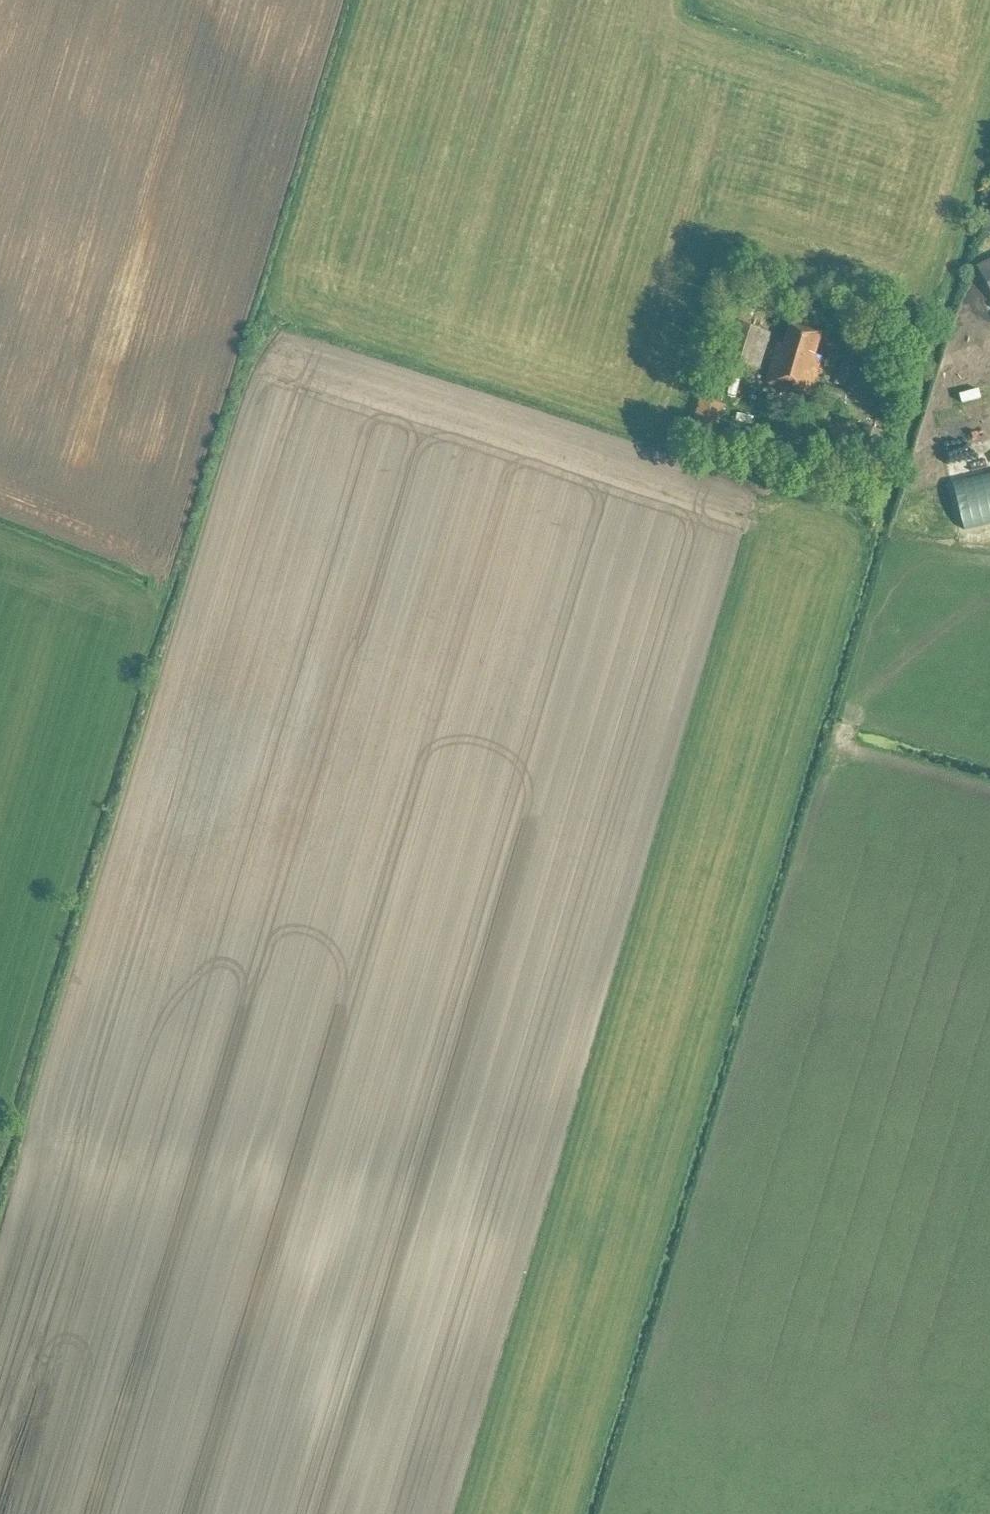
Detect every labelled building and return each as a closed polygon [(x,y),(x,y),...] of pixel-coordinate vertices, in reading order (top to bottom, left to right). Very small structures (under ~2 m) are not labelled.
[(977,267),(989,292),(989,260),(977,267)] [(760,367),(770,335),(732,323),(722,354),(760,367)] [(816,358),(822,336),(790,327),(784,349),(778,347),(767,387),(812,400),(823,359),(816,358)] [(838,365),(840,356),(829,354),(827,362),(838,365)]
